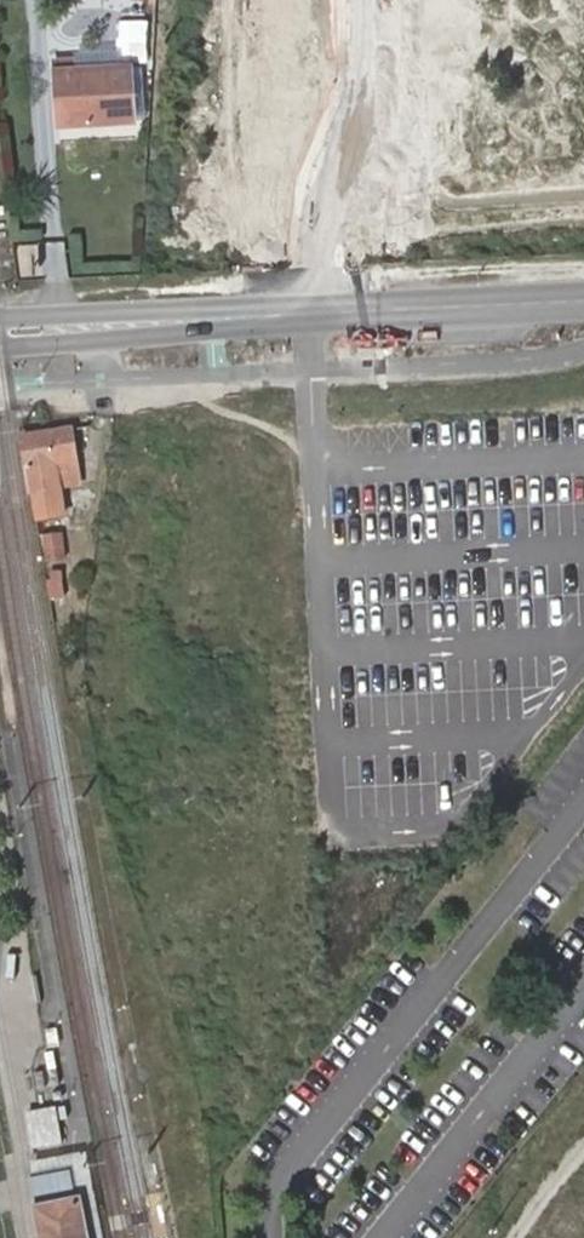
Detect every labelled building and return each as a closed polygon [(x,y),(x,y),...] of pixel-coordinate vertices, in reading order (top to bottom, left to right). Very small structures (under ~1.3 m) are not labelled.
[(59,70),(59,119),(130,115),(127,65),(59,70)] [(22,438),(29,481),(74,475),(66,423),(26,431),(27,437),(22,438)] [(63,534),(38,537),(43,562),(66,557),(63,534)] [(68,571),(46,575),(53,625),(78,618),(68,571)] [(54,1105),(26,1110),(33,1146),(60,1142),(54,1105)] [(85,1194),(80,1195),(75,1168),(33,1176),(38,1202),(34,1202),(40,1237),(93,1237),(85,1194)]
